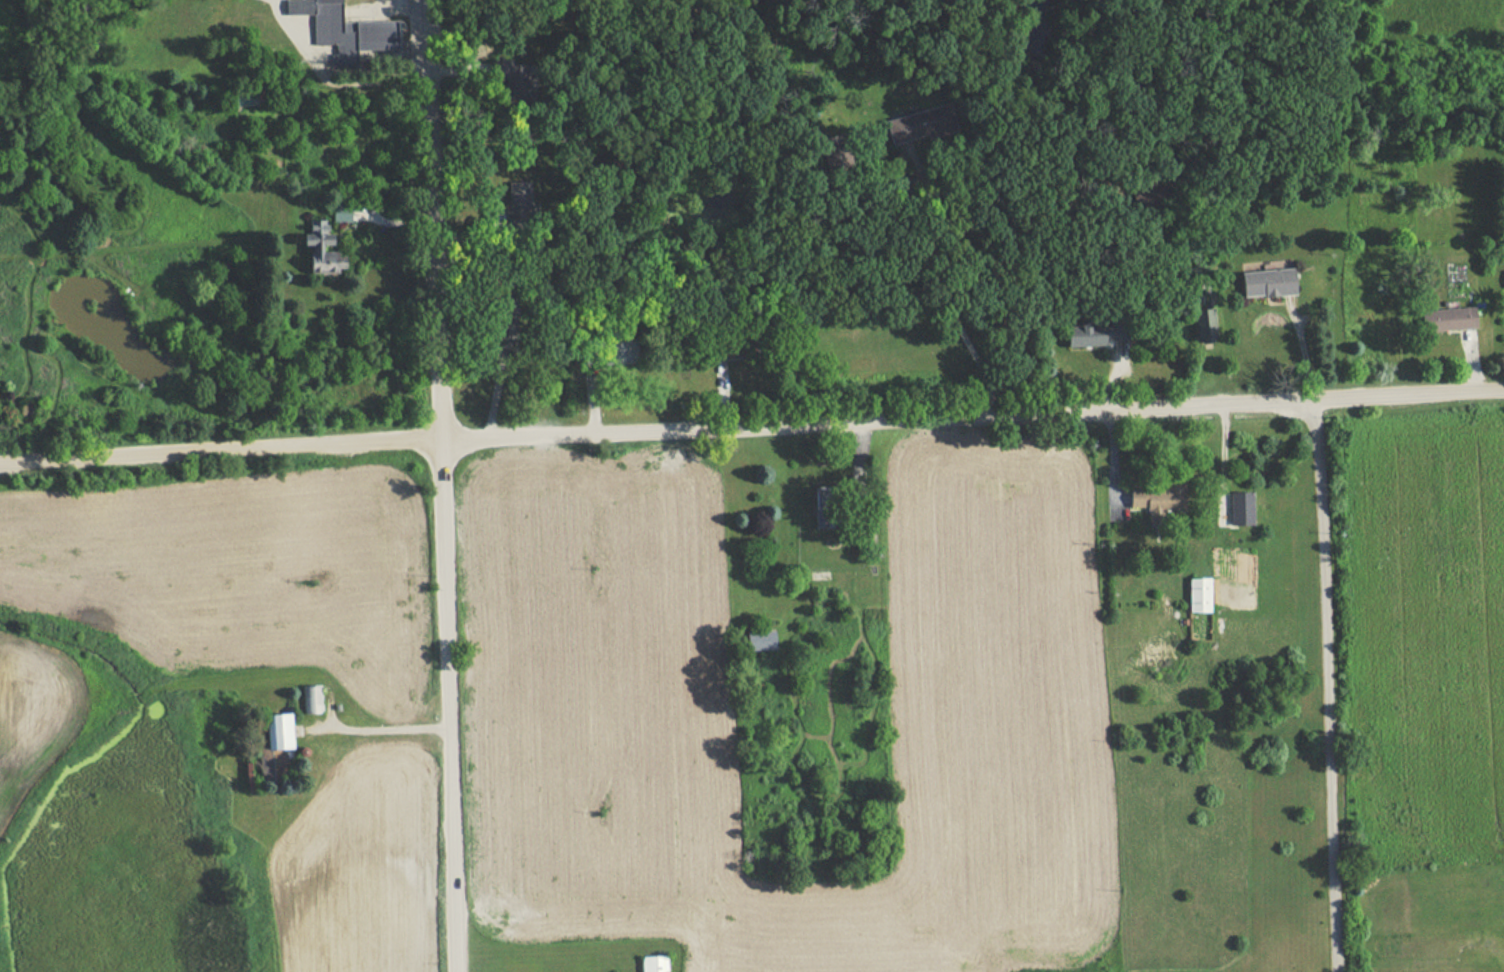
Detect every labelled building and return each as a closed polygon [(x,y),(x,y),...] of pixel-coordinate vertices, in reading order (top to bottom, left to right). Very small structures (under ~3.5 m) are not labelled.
[(343,0),(285,0),(286,15),(313,15),(314,51),(355,50),(354,33),(343,33),(343,0)] [(334,205),(334,221),(350,221),(350,205),(334,205)] [(336,262),(337,247),(336,247),(337,227),(325,226),(325,220),(309,218),(307,244),(313,244),(312,260),(336,262)] [(1296,268),(1241,270),(1242,296),(1297,294),(1296,268)] [(1478,328),(1477,307),(1435,308),(1436,329),(1478,328)] [(1217,341),(1213,308),(1196,310),(1201,343),(1217,341)] [(1106,346),(1106,339),(1128,339),(1127,318),(1107,318),(1107,322),(1065,323),(1066,346),(1106,346)] [(640,361),(631,338),(613,345),(621,368),(640,361)] [(1186,484),(1130,486),(1131,507),(1147,506),(1148,530),(1166,529),(1166,513),(1187,512),(1186,484)] [(840,486),(814,486),(814,527),(829,527),(829,516),(840,516),(840,486)] [(1253,525),(1253,491),(1229,491),(1229,525),(1253,525)] [(1212,578),(1189,578),(1189,613),(1212,613),(1212,578)] [(746,650),(776,650),(776,631),(746,631),(746,650)] [(304,712),(320,712),(320,690),(312,690),(311,693),(304,693),(304,712)] [(270,714),(270,749),(295,749),(295,714),(270,714)] [(642,956),(642,971),(669,971),(669,956),(642,956)]
